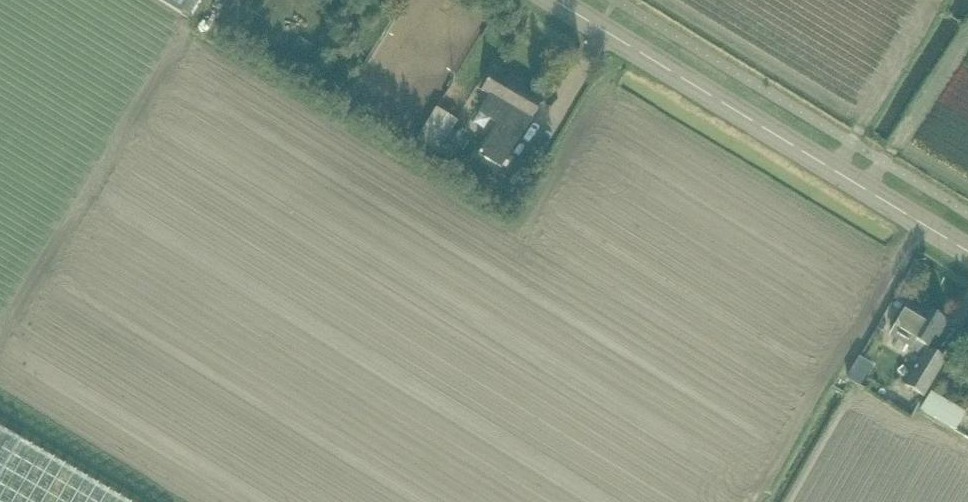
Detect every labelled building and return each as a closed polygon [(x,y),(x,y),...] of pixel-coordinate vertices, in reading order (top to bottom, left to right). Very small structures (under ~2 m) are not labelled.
[(182,12),(189,0),(163,0),(182,12)] [(502,169),(544,103),(494,73),(482,91),(490,96),(479,114),(497,125),(478,155),(502,169)] [(461,152),(468,141),(452,131),(445,142),(461,152)] [(440,159),(434,168),(446,176),(452,167),(440,159)] [(947,361),(930,351),(947,323),(926,312),(924,315),(909,306),(891,337),(909,349),(908,352),(921,361),(905,387),(924,399),(947,361)] [(967,343),(967,333),(961,330),(954,345),(965,350),(967,343)] [(946,426),(956,432),(967,413),(933,392),(921,412),(946,426)] [(0,429),(0,501),(128,501),(0,429)]
